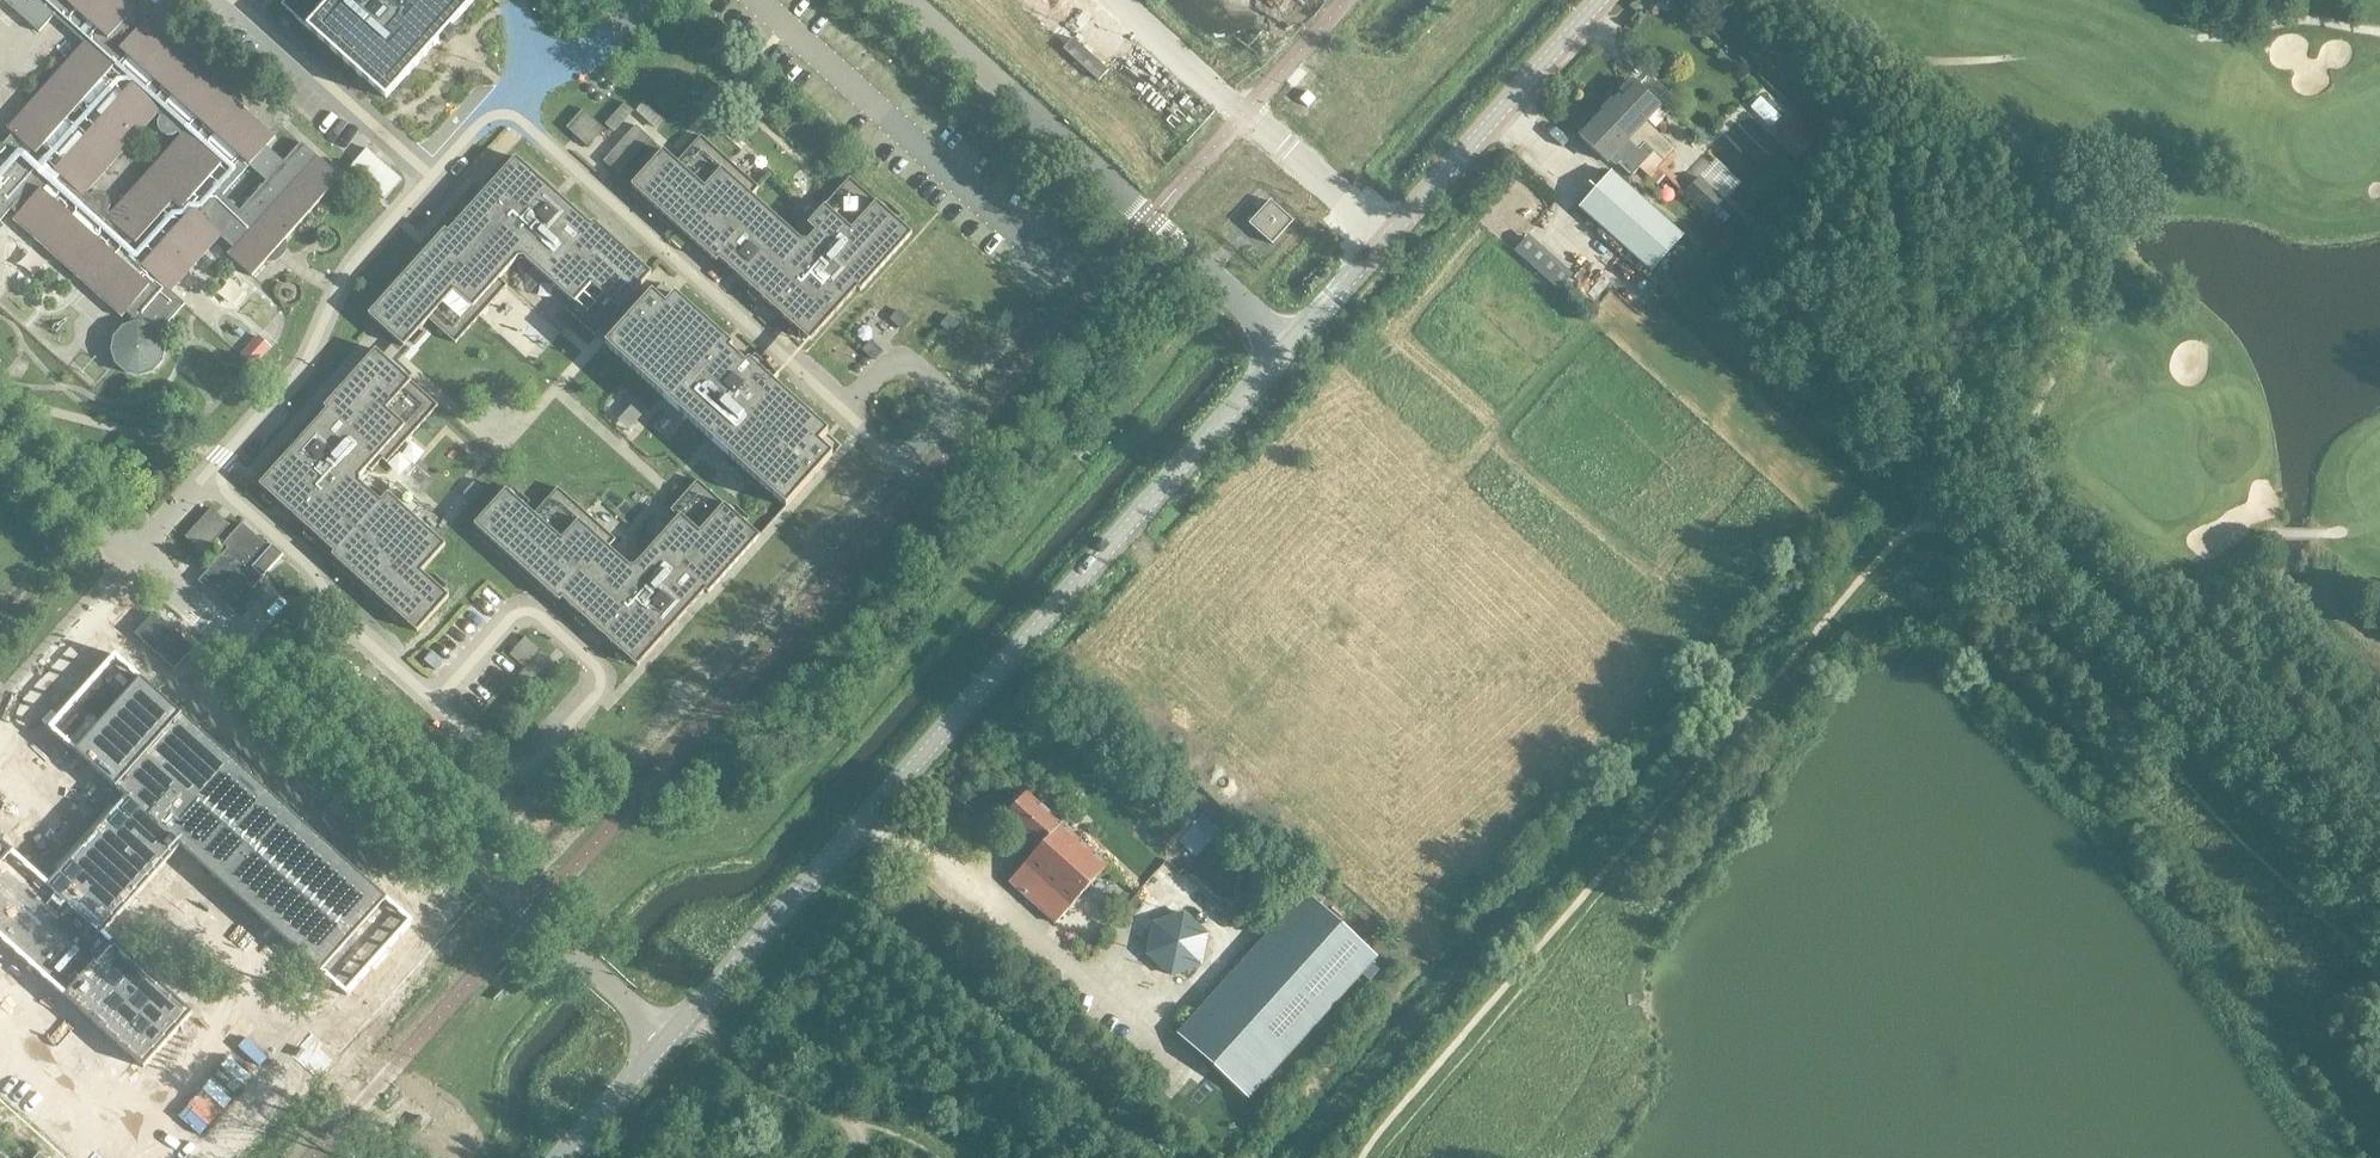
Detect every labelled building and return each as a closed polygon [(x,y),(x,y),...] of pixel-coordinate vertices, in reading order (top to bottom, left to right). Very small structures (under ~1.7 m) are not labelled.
[(0,142),(0,220),(10,209),(17,214),(12,220),(121,317),(126,312),(132,317),(115,337),(112,350),(116,363),(118,364),(127,372),(140,375),(153,371),(162,361),(164,347),(161,334),(159,333),(185,303),(172,291),(221,236),(233,247),(228,253),(252,276),(265,261),(268,253),(273,247),(279,242),(286,238),(341,177),(302,141),(284,161),(267,145),(276,136),(146,19),(139,26),(129,17),(135,11),(123,0),(3,0),(40,33),(55,16),(83,42),(7,127),(12,132),(2,144),(0,142)] [(473,0),(287,0),(282,5),(386,99),(442,37),(449,43),(457,34),(451,28),(475,1),(473,0)] [(1051,0),(1019,0),(1018,1),(1032,17),(1051,0)] [(1633,82),(1601,115),(1648,160),(1657,168),(1666,159),(1674,150),(1645,122),(1647,120),(1660,107),(1655,103),(1633,82)] [(606,118),(614,129),(637,113),(630,102),(606,118)] [(591,144),(606,125),(584,107),(568,125),(591,144)] [(1584,133),(1580,138),(1604,160),(1606,162),(1611,158),(1631,177),(1640,168),(1649,177),(1657,168),(1648,160),(1601,115),(1597,120),(1593,117),(1590,117),(1588,119),(1581,127),(1581,130),(1584,133)] [(663,150),(632,186),(717,262),(719,259),(810,341),(857,289),(912,234),(850,178),(808,225),(816,232),(808,241),(802,241),(752,196),(759,188),(701,136),(677,163),(663,150)] [(353,164),(386,196),(403,177),(370,146),(353,164)] [(445,230),(369,315),(404,347),(429,319),(456,343),(507,286),(500,279),(518,258),(572,301),(565,309),(595,336),(651,274),(591,225),(516,158),(448,233),(445,230)] [(1693,185),(1685,193),(1708,216),(1724,200),(1722,199),(1732,188),(1710,167),(1693,185)] [(1683,237),(1611,172),(1580,207),(1652,272),(1683,237)] [(1250,224),(1273,245),(1293,222),(1271,201),(1250,224)] [(1558,288),(1573,272),(1531,231),(1516,247),(1558,288)] [(653,291),(605,345),(786,507),(833,456),(819,443),(828,433),(773,383),(779,376),(755,354),(749,362),(675,295),(666,306),(653,291)] [(256,366),(273,348),(259,335),(242,353),(256,366)] [(327,410),(260,485),(335,553),(332,556),(417,632),(449,597),(422,572),(446,545),(388,494),(384,498),(373,487),(360,483),(368,468),(382,459),(386,463),(438,406),(376,350),(324,407),(327,410)] [(506,490),(474,525),(560,602),(562,599),(638,666),(705,591),(760,536),(697,481),(671,510),(679,518),(635,566),(609,548),(616,540),(558,488),(534,515),(506,490)] [(212,504),(186,535),(206,551),(232,521),(212,504)] [(233,552),(209,578),(243,609),(254,597),(249,593),(284,555),(273,545),(270,548),(242,523),(224,543),(233,552)] [(135,634),(175,669),(194,648),(154,612),(135,634)] [(528,633),(512,650),(537,672),(552,656),(528,633)] [(144,1068),(193,1013),(107,936),(104,933),(105,931),(180,848),(181,847),(184,849),(271,928),(347,996),(414,922),(116,655),(49,729),(126,798),(116,809),(103,823),(96,831),(83,846),(72,858),(59,873),(49,884),(0,840),(0,938),(144,1068)] [(1115,920),(1139,894),(1028,794),(1004,820),(1038,850),(1010,882),(1055,923),(1084,892),(1115,920)] [(1249,1100),(1366,970),(1377,958),(1307,895),(1178,1036),(1249,1100)] [(1203,966),(1211,933),(1186,911),(1153,922),(1146,955),(1172,977),(1203,966)]
